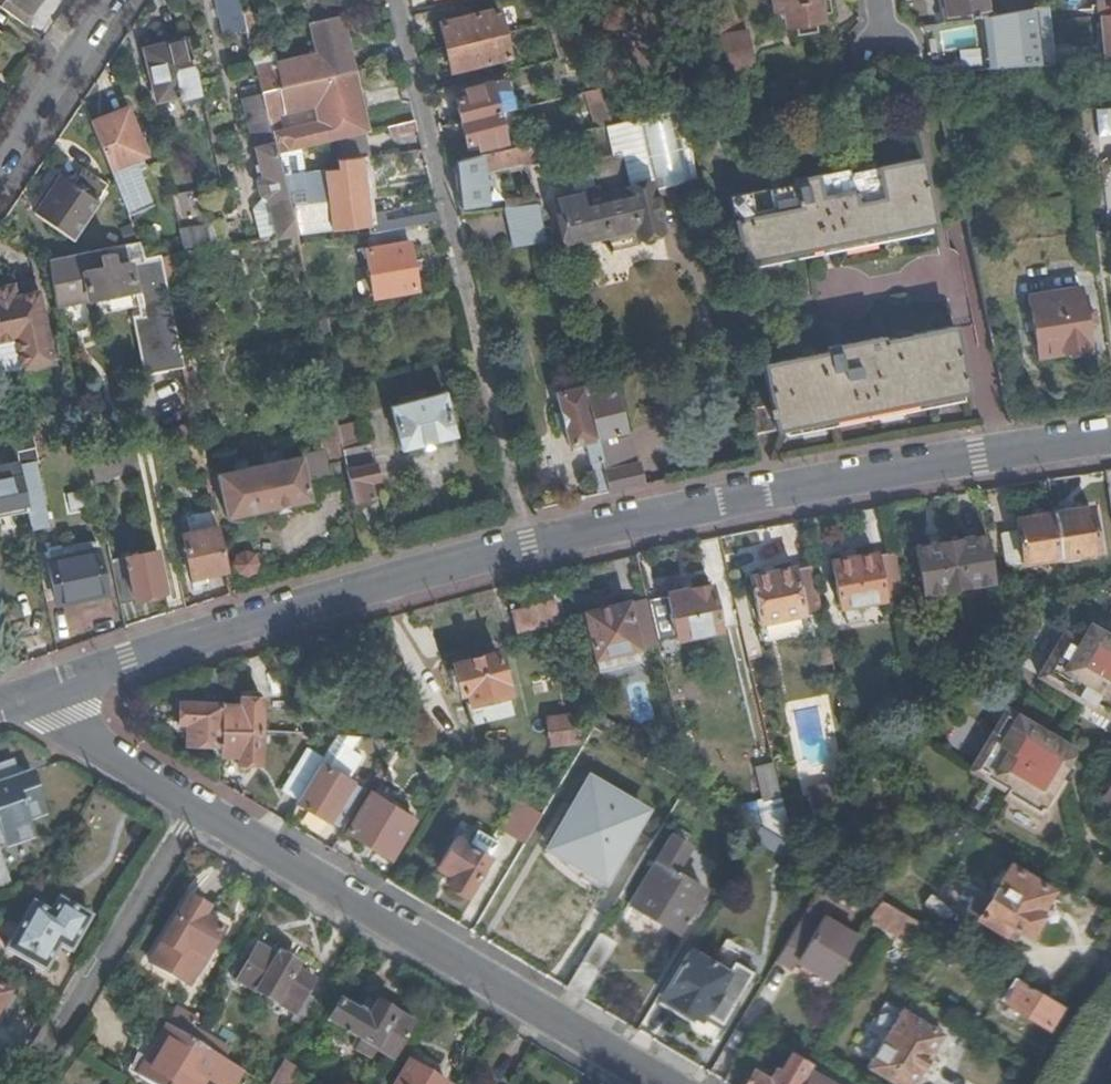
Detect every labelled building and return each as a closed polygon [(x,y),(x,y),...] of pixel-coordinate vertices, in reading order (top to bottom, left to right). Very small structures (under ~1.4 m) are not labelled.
[(19,26),(37,0),(0,0),(0,12),(19,26)] [(219,35),(242,29),(238,13),(234,0),(209,0),(219,35)] [(773,15),(785,13),(788,29),(793,28),(795,38),(815,34),(814,25),(819,24),(819,19),(829,16),(826,3),(834,1),(833,0),(769,0),(773,15)] [(933,13),(941,12),(939,0),(932,0),(933,13)] [(941,12),(942,23),(983,19),(980,0),(939,0),(941,12)] [(1096,18),(1110,16),(1110,0),(1094,0),(1096,18)] [(717,4),(703,7),(706,21),(720,18),(717,4)] [(303,5),(296,6),(301,26),(304,26),(320,22),(317,8),(304,11),(303,5)] [(1036,6),(987,13),(988,18),(983,19),(988,57),(989,66),(1041,63),(1036,6)] [(256,9),(238,13),(242,29),(244,38),(261,34),(256,9)] [(497,12),(439,27),(444,48),(508,33),(506,25),(500,27),(497,12)] [(715,33),(723,73),(717,75),(719,89),(731,86),(729,77),(748,72),(741,37),(733,39),(728,16),(720,18),(706,21),(709,34),(715,33)] [(304,26),(310,56),(252,68),(257,84),(259,93),(351,76),(339,18),(320,22),(304,26)] [(948,62),(988,57),(983,19),(942,23),(948,62)] [(504,41),(510,39),(508,33),(444,48),(450,73),(508,60),(504,41)] [(176,95),(177,98),(197,92),(184,39),(141,51),(154,101),(176,95)] [(356,98),(351,76),(259,93),(263,109),(265,116),(313,106),(312,100),(332,96),(333,102),(356,98)] [(465,99),(454,102),(460,125),(498,116),(513,113),(506,84),(464,94),(465,99)] [(598,93),(586,96),(596,131),(607,128),(610,127),(598,93)] [(1095,105),(1097,123),(1110,122),(1110,111),(1110,104),(1095,105)] [(141,105),(124,110),(145,161),(155,157),(141,105)] [(263,109),(245,114),(253,147),(272,143),(265,116),(263,109)] [(87,125),(105,169),(127,219),(150,210),(130,167),(145,161),(124,110),(87,125)] [(478,152),(505,145),(498,116),(460,125),(465,147),(476,145),(478,152)] [(393,128),(397,142),(417,138),(414,124),(393,128)] [(607,128),(596,131),(557,140),(560,155),(578,150),(577,146),(592,142),(594,148),(611,143),(607,128)] [(315,131),(300,135),(303,147),(318,144),(315,131)] [(361,135),(334,140),(338,161),(358,158),(366,157),(361,135)] [(260,176),(257,177),(261,195),(262,197),(267,196),(274,229),(294,226),(273,144),(272,143),(253,147),(260,176)] [(285,151),(273,144),(294,226),(330,223),(322,171),(305,173),(300,148),(285,151)] [(542,144),(516,150),(517,166),(545,159),(542,144)] [(516,150),(453,165),(458,209),(485,205),(483,191),(494,189),(490,172),(517,166),(516,150)] [(400,223),(434,222),(433,197),(418,198),(417,172),(416,172),(415,153),(378,154),(379,174),(401,173),(402,197),(400,197),(400,223)] [(339,169),(322,171),(330,223),(366,218),(358,158),(338,161),(339,169)] [(728,192),(740,260),(932,225),(921,158),(849,171),(848,167),(794,177),(795,180),(728,192)] [(91,207),(53,182),(27,219),(67,243),(91,207)] [(656,231),(645,183),(592,196),(591,191),(549,201),(561,248),(628,233),(630,238),(656,231)] [(1045,195),(1047,207),(1062,204),(1060,193),(1045,195)] [(522,208),(504,209),(513,247),(544,244),(536,207),(522,208)] [(366,218),(330,223),(329,228),(368,225),(366,218)] [(206,223),(176,230),(180,247),(210,241),(206,223)] [(330,223),(294,226),(296,232),(329,228),(330,223)] [(441,232),(439,223),(421,226),(422,235),(441,232)] [(294,226),(274,229),(275,235),(296,232),(294,226)] [(405,229),(363,235),(365,250),(407,243),(405,229)] [(415,290),(407,243),(365,250),(372,297),(415,290)] [(171,252),(160,254),(167,295),(180,291),(171,252)] [(1025,256),(1029,280),(1039,354),(1067,350),(1073,355),(1081,354),(1085,348),(1091,347),(1082,281),(1062,284),(1061,275),(1058,252),(1025,256)] [(102,265),(50,274),(56,307),(137,293),(139,308),(132,309),(145,369),(181,362),(167,295),(160,254),(130,260),(129,256),(102,261),(102,265)] [(14,339),(21,371),(53,365),(38,292),(15,296),(14,290),(0,293),(0,342),(14,339)] [(958,393),(963,392),(952,327),(880,341),(880,337),(825,347),(826,352),(761,364),(767,405),(747,409),(752,434),(758,433),(958,393)] [(173,388),(186,386),(182,367),(169,369),(173,388)] [(584,444),(597,495),(608,493),(603,471),(595,441),(584,396),(582,388),(554,395),(567,447),(584,444)] [(611,390),(584,396),(595,441),(621,434),(611,390)] [(387,407),(398,450),(452,435),(440,393),(387,407)] [(758,433),(759,439),(959,399),(958,393),(758,433)] [(333,421),(332,409),(315,412),(319,433),(335,429),(333,421)] [(352,426),(335,430),(339,452),(357,448),(352,426)] [(335,429),(319,433),(322,452),(215,475),(224,519),(307,501),(305,487),(329,483),(326,464),(342,461),(339,452),(335,430),(335,429)] [(595,441),(603,471),(629,465),(621,434),(595,441)] [(17,463),(12,438),(0,440),(0,467),(17,463)] [(344,469),(372,463),(369,446),(357,448),(339,452),(342,461),(344,469)] [(198,451),(187,454),(191,472),(202,469),(198,451)] [(135,452),(88,466),(91,479),(137,465),(135,452)] [(342,461),(326,464),(329,483),(346,479),(344,469),(342,461)] [(25,504),(25,501),(18,466),(17,463),(0,467),(0,509),(25,504)] [(25,501),(40,498),(33,463),(18,466),(25,501)] [(346,479),(350,503),(371,498),(368,484),(377,482),(372,463),(344,469),(346,479)] [(603,471),(608,493),(634,488),(629,465),(603,471)] [(25,504),(31,531),(47,528),(40,498),(25,501),(25,504)] [(1088,510),(1052,515),(1059,558),(1095,553),(1088,510)] [(1059,558),(1052,515),(1037,517),(1026,518),(1015,519),(1016,532),(997,535),(1001,567),(1059,558)] [(190,578),(224,571),(215,528),(182,535),(190,578)] [(937,534),(926,536),(927,544),(938,542),(937,534)] [(103,537),(118,603),(164,594),(152,537),(120,543),(119,535),(103,537)] [(992,583),(984,535),(938,542),(927,544),(914,546),(921,592),(992,583)] [(253,566),(253,562),(253,557),(250,553),(247,551),(242,549),(238,550),(234,552),(231,555),(229,559),(229,564),(231,568),(234,571),(238,573),(242,574),(246,573),(250,570),(253,566)] [(903,595),(895,553),(876,557),(875,553),(832,560),(839,604),(903,595)] [(57,601),(104,592),(96,554),(49,563),(57,601)] [(821,608),(811,566),(795,569),(794,567),(750,576),(760,621),(821,608)] [(676,640),(719,630),(708,585),(665,595),(676,640)] [(563,620),(555,593),(507,606),(515,633),(563,620)] [(656,644),(645,599),(581,614),(591,659),(632,649),(656,644)] [(1110,714),(1110,637),(1088,623),(1078,639),(1064,630),(1039,670),(1110,714)] [(636,665),(632,649),(591,659),(595,674),(636,665)] [(495,653),(454,664),(471,725),(512,714),(505,688),(511,686),(505,666),(499,667),(495,653)] [(220,666),(202,672),(202,701),(180,700),(179,722),(187,723),(186,743),(219,745),(219,729),(220,703),(220,666)] [(1039,670),(1037,674),(1110,719),(1110,714),(1039,670)] [(220,703),(219,729),(259,730),(260,697),(239,695),(238,704),(220,703)] [(982,745),(1056,789),(1063,777),(1057,772),(1066,758),(1072,748),(1005,708),(982,745)] [(602,716),(598,724),(609,730),(613,722),(602,716)] [(548,721),(551,744),(578,739),(575,718),(548,721)] [(219,729),(219,745),(218,754),(236,755),(236,762),(259,762),(259,730),(219,729)] [(350,751),(355,737),(334,735),(329,745),(350,751)] [(1038,819),(1056,789),(982,745),(969,768),(1004,790),(1000,797),(1038,819)] [(319,763),(323,756),(306,746),(281,789),(297,799),(319,763)] [(323,756),(319,763),(329,769),(335,757),(325,752),(323,756)] [(1057,772),(1063,777),(1065,779),(1075,763),(1066,758),(1057,772)] [(0,766),(0,845),(7,843),(36,832),(33,823),(31,815),(43,810),(32,774),(19,777),(14,761),(0,766)] [(297,799),(296,801),(337,826),(359,787),(329,769),(319,763),(297,799)] [(785,800),(775,764),(759,769),(767,805),(785,800)] [(868,788),(882,775),(874,769),(862,782),(868,788)] [(585,771),(540,848),(605,885),(650,808),(585,771)] [(819,823),(841,801),(837,783),(811,789),(819,823)] [(390,856),(413,818),(369,792),(347,831),(390,856)] [(504,827),(525,840),(542,812),(520,799),(504,827)] [(46,819),(43,810),(31,815),(33,823),(46,819)] [(759,824),(750,839),(769,850),(777,835),(759,824)] [(46,850),(54,855),(68,830),(60,826),(46,850)] [(36,832),(7,843),(9,849),(38,839),(36,832)] [(465,895),(487,857),(454,836),(437,865),(447,871),(452,874),(449,879),(446,884),(465,895)] [(684,849),(667,839),(627,904),(675,933),(699,893),(669,874),(684,849)] [(1054,893),(1010,865),(988,903),(978,918),(1004,934),(1010,924),(1028,935),(1054,893)] [(447,871),(443,877),(449,879),(452,874),(447,871)] [(964,909),(978,918),(988,903),(973,894),(964,909)] [(73,950),(93,916),(61,897),(54,910),(35,900),(7,948),(44,969),(61,943),(73,950)] [(198,967),(220,932),(202,921),(208,910),(186,897),(158,944),(198,967)] [(921,926),(881,901),(868,919),(870,923),(911,946),(921,926)] [(805,910),(774,964),(790,973),(796,965),(829,985),(855,941),(805,910)] [(564,990),(581,1000),(614,944),(598,934),(564,990)] [(158,944),(147,961),(187,985),(198,967),(158,944)] [(306,992),(314,979),(297,969),(300,964),(278,951),(275,956),(257,946),(246,964),(240,961),(231,977),(293,1014),(306,992)] [(732,1003),(749,975),(731,964),(726,973),(689,951),(661,999),(700,1021),(700,1020),(704,1014),(720,1024),(732,1003)] [(1045,1028),(1059,1005),(1015,979),(1002,1002),(1045,1028)] [(9,995),(0,990),(0,1009),(9,995)] [(293,1014),(291,1017),(303,1024),(317,999),(306,992),(293,1014)] [(395,1060),(415,1027),(377,1004),(371,1014),(360,1008),(357,1012),(340,1002),(329,1020),(362,1041),(358,1047),(374,1057),(377,1050),(395,1060)] [(704,1014),(700,1020),(721,1031),(737,1006),(732,1003),(720,1024),(704,1014)] [(941,1036),(901,1011),(866,1068),(892,1083),(913,1083),(941,1036)] [(164,1022),(157,1018),(141,1044),(136,1045),(125,1072),(138,1080),(153,1056),(149,1049),(164,1022)] [(186,1036),(164,1022),(149,1049),(153,1056),(138,1080),(145,1083),(200,1083),(218,1054),(186,1036)] [(227,1047),(192,1026),(186,1036),(218,1054),(221,1056),(227,1047)] [(809,1063),(803,1059),(789,1052),(777,1072),(772,1069),(765,1080),(751,1071),(743,1083),(797,1083),(809,1063)] [(283,1060),(268,1083),(293,1083),(292,1083),(300,1070),(283,1060)] [(419,1072),(422,1067),(410,1060),(395,1083),(438,1083),(419,1072)] [(810,1073),(803,1083),(829,1083),(810,1073)]
